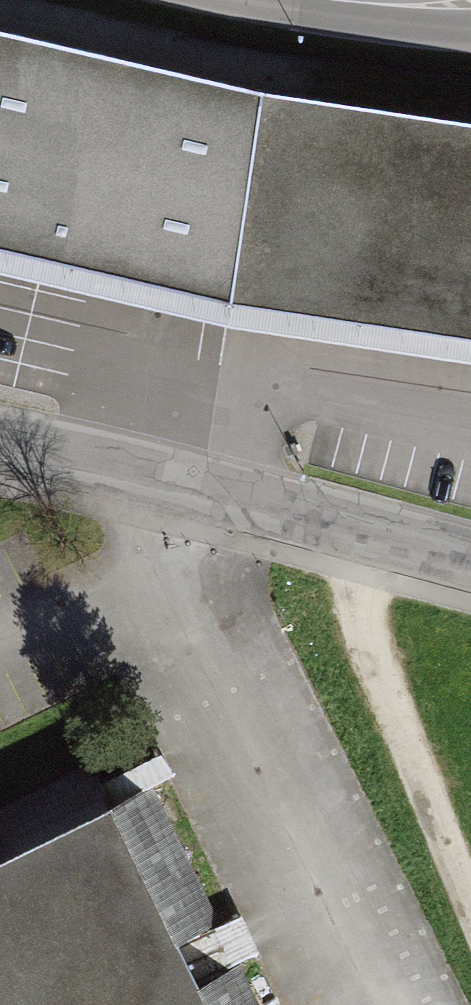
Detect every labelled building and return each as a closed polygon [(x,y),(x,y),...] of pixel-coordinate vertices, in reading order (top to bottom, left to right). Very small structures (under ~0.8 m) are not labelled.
[(289,66),(17,0),(0,0),(0,240),(249,303),(470,338),(470,90),(289,66)] [(91,777),(0,821),(0,1004),(201,1004),(91,777)]
